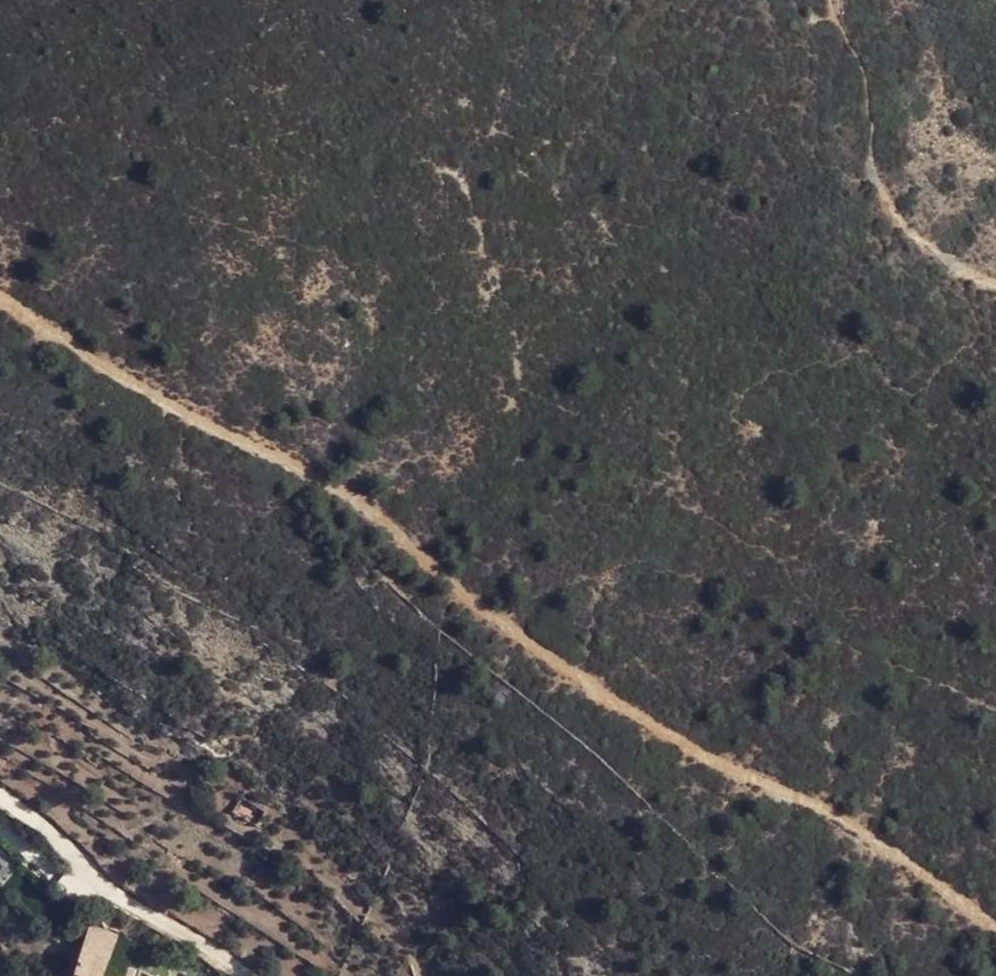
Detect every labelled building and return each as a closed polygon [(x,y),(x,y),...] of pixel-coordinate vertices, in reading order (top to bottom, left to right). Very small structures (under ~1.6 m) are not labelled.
[(115,941),(86,931),(75,975),(104,975),(115,941)]
